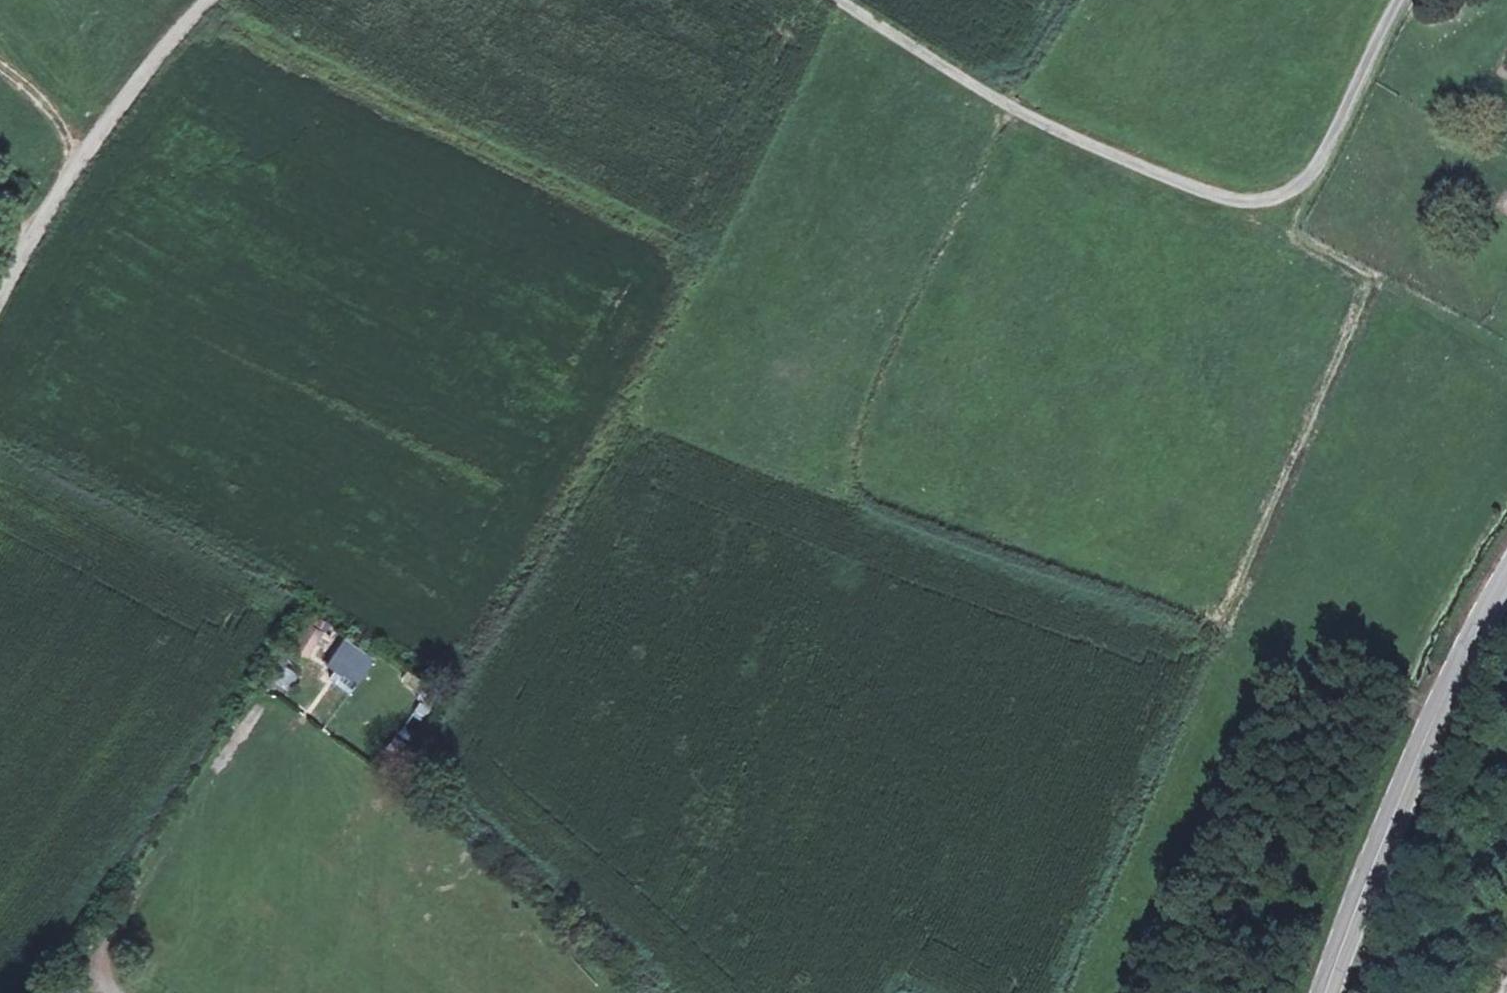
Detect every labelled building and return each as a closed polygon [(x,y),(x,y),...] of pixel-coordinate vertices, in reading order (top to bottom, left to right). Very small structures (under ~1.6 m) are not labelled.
[(323,673),(350,693),(375,659),(348,639),(323,673)]
